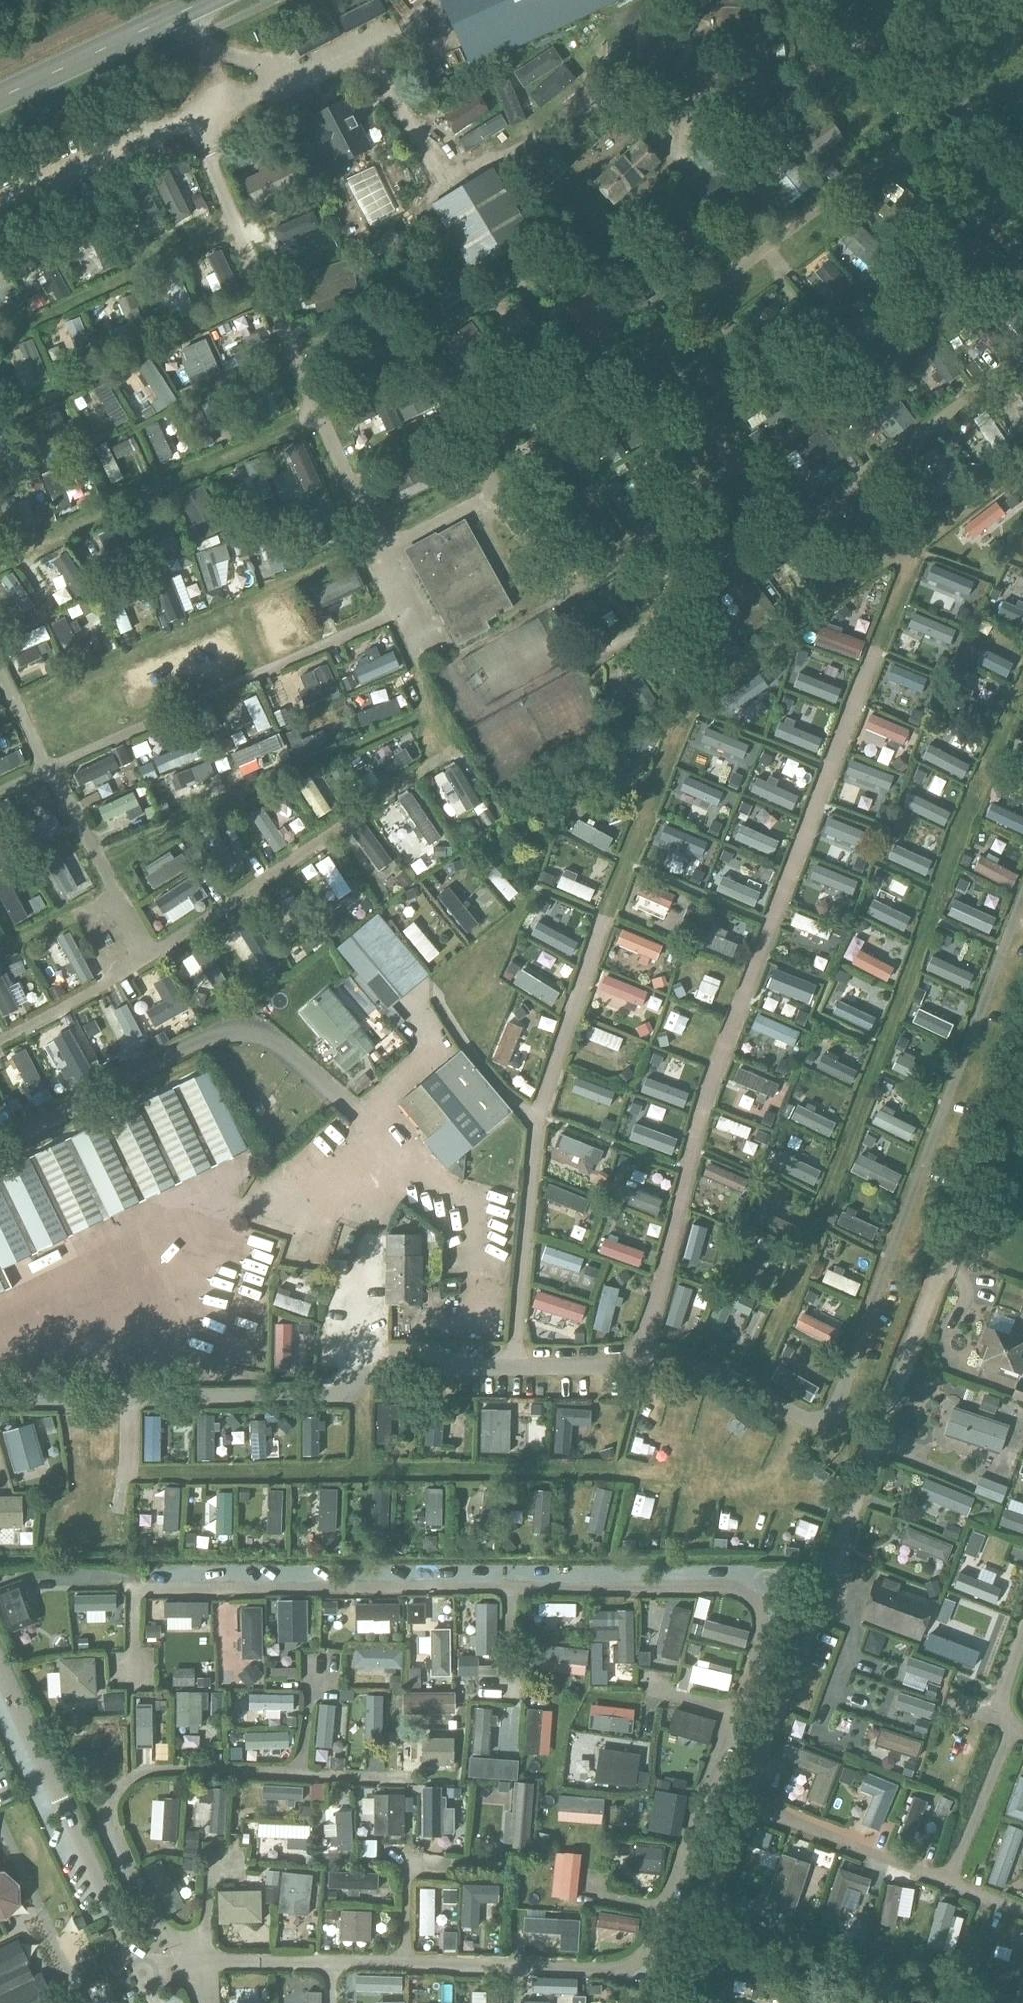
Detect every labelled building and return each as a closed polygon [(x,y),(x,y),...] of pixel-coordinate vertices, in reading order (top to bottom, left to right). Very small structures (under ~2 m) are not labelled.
[(471,68),(620,0),(441,0),(471,68)] [(333,159),(367,142),(347,103),(312,121),(315,127),(302,134),(314,158),(328,150),(333,159)] [(810,163),(844,139),(826,114),(792,139),(810,163)] [(615,203),(658,162),(639,142),(596,183),(615,203)] [(813,187),(782,147),(759,165),(792,204),(813,187)] [(721,149),(702,166),(711,177),(694,192),(711,211),(746,178),(721,149)] [(374,167),(347,183),(371,223),(398,207),(374,167)] [(429,204),(469,272),(529,237),(489,169),(429,204)] [(195,217),(212,210),(196,174),(180,181),(195,217)] [(656,174),(611,207),(617,215),(662,182),(656,174)] [(883,218),(878,225),(890,235),(918,200),(907,191),(890,210),(885,205),(878,213),(883,218)] [(150,251),(161,247),(150,217),(139,221),(150,251)] [(117,265),(95,218),(66,232),(72,245),(88,237),(104,271),(117,265)] [(590,268),(603,257),(570,220),(557,231),(590,268)] [(881,266),(890,256),(858,225),(849,235),(865,250),(859,256),(869,266),(875,260),(881,266)] [(58,302),(71,295),(45,250),(38,252),(33,258),(47,283),(42,286),(47,295),(53,292),(58,302)] [(220,300),(239,290),(231,274),(237,271),(228,255),(203,268),(220,300)] [(347,294),(357,291),(348,261),(297,277),(306,307),(315,304),(318,312),(349,302),(347,294)] [(828,262),(815,273),(830,290),(823,297),(828,303),(835,296),(840,302),(853,290),(828,262)] [(398,286),(375,304),(386,318),(409,299),(398,286)] [(22,327),(4,290),(0,292),(0,314),(9,333),(22,327)] [(16,290),(9,294),(15,305),(22,301),(16,290)] [(1006,322),(1017,334),(1022,329),(1022,308),(1019,311),(1003,293),(991,303),(1008,322),(1006,322)] [(150,332),(134,295),(119,302),(129,325),(115,331),(121,344),(150,332)] [(796,350),(821,331),(797,300),(772,320),(796,350)] [(36,309),(23,316),(29,326),(42,320),(36,309)] [(992,354),(1002,345),(977,316),(967,324),(982,343),(976,348),(981,354),(987,348),(992,354)] [(858,319),(838,332),(859,365),(879,352),(858,319)] [(594,325),(589,329),(583,322),(576,325),(571,331),(597,367),(605,364),(609,358),(597,341),(603,337),(594,325)] [(219,333),(223,348),(258,339),(254,323),(219,333)] [(471,323),(445,342),(468,375),(494,356),(471,323)] [(512,361),(548,335),(540,325),(520,339),(516,334),(504,343),(507,349),(504,351),(512,361)] [(77,334),(67,339),(81,370),(91,365),(77,334)] [(220,372),(206,339),(184,349),(197,382),(220,372)] [(239,368),(274,353),(269,340),(246,350),(244,345),(233,350),(235,355),(234,356),(239,368)] [(947,383),(959,375),(938,344),(926,353),(939,371),(932,376),(937,384),(944,379),(947,383)] [(20,361),(34,392),(48,386),(35,355),(20,361)] [(158,399),(151,404),(157,413),(177,400),(149,358),(136,366),(141,374),(139,376),(145,386),(148,385),(158,399)] [(890,439),(915,421),(885,382),(843,413),(857,431),(875,418),(890,439)] [(743,436),(781,413),(764,387),(727,410),(743,436)] [(111,440),(125,433),(106,397),(93,404),(111,440)] [(200,407),(189,411),(203,449),(214,445),(205,420),(210,418),(207,411),(202,413),(200,407)] [(591,443),(598,457),(609,451),(615,462),(625,455),(598,407),(587,414),(598,432),(593,434),(596,441),(591,443)] [(998,455),(1009,447),(986,413),(974,420),(989,442),(981,447),(986,455),(994,450),(998,455)] [(346,443),(367,437),(369,445),(385,441),(379,417),(342,427),(346,443)] [(446,462),(455,458),(449,445),(463,439),(455,425),(432,435),(420,441),(440,479),(451,473),(446,462)] [(838,452),(839,451),(823,429),(795,450),(811,472),(825,461),(829,467),(834,463),(835,464),(842,458),(838,452)] [(152,469),(135,433),(120,440),(129,462),(124,465),(130,478),(121,482),(126,494),(154,481),(149,471),(152,469)] [(315,438),(302,444),(310,463),(303,466),(309,479),(316,476),(317,478),(330,472),(315,438)] [(935,500),(963,479),(938,446),(925,455),(941,477),(926,488),(935,500)] [(259,502),(272,497),(258,460),(245,465),(250,477),(244,480),(250,496),(256,494),(259,502)] [(403,481),(386,489),(394,504),(430,486),(423,471),(415,474),(410,463),(397,470),(403,481)] [(791,484),(802,478),(794,463),(783,469),(791,484)] [(60,486),(70,481),(63,466),(42,475),(61,515),(71,510),(60,486)] [(989,508),(957,531),(963,540),(985,525),(988,529),(994,524),(991,520),(996,517),(989,508)] [(439,540),(415,553),(423,568),(416,572),(428,593),(433,591),(445,613),(440,615),(445,624),(449,622),(451,626),(447,628),(448,629),(479,612),(484,623),(513,607),(465,519),(437,534),(436,533),(435,533),(439,540)] [(286,529),(262,536),(272,574),(297,567),(286,529)] [(225,545),(196,554),(208,592),(222,588),(214,565),(230,560),(225,545)] [(76,595),(89,584),(61,547),(47,558),(67,584),(50,597),(57,608),(75,594),(76,595)] [(6,577),(2,582),(11,595),(6,598),(13,609),(18,605),(24,614),(30,611),(34,606),(12,574),(6,577)] [(746,612),(733,622),(746,638),(777,614),(750,577),(737,587),(746,599),(740,604),(746,612)] [(169,588),(154,594),(170,635),(185,629),(169,588)] [(127,594),(108,601),(121,634),(132,630),(123,608),(132,604),(127,594)] [(1013,608),(1015,603),(1007,599),(1005,604),(1002,603),(997,614),(1022,626),(1022,613),(1013,608)] [(65,618),(52,624),(69,659),(82,653),(73,635),(81,631),(76,622),(68,626),(65,618)] [(940,655),(945,643),(909,626),(903,639),(940,655)] [(44,627),(4,645),(10,658),(36,646),(41,655),(50,651),(46,641),(50,640),(44,627)] [(857,658),(863,643),(821,628),(816,643),(857,658)] [(188,658),(198,685),(236,671),(226,644),(188,658)] [(360,668),(355,670),(361,685),(400,669),(393,653),(370,664),(367,657),(357,662),(360,668)] [(1007,692),(1013,681),(974,663),(969,675),(1007,692)] [(305,708),(339,691),(326,665),(313,671),(320,684),(299,694),(305,708)] [(660,708),(640,674),(625,683),(638,703),(622,713),(630,726),(660,708)] [(879,692),(914,706),(920,689),(885,676),(879,692)] [(271,726),(258,696),(253,698),(246,701),(254,722),(246,725),(250,735),(271,726)] [(867,727),(860,742),(898,759),(905,744),(867,727)] [(298,730),(287,734),(292,745),(291,745),(296,758),(329,744),(324,731),(302,741),(298,730)] [(173,753),(155,760),(160,773),(204,755),(196,737),(171,748),(173,753)] [(419,743),(368,765),(375,780),(425,758),(419,743)] [(0,759),(0,775),(26,764),(20,750),(0,759)] [(1016,756),(1012,772),(1022,774),(1022,758),(1016,756)] [(113,757),(75,775),(80,787),(93,781),(96,786),(108,781),(105,775),(119,769),(113,757)] [(227,772),(220,775),(226,788),(259,773),(253,761),(240,766),(237,758),(224,764),(227,772)] [(195,767),(159,781),(164,792),(176,787),(177,792),(187,788),(189,791),(202,786),(199,778),(200,778),(195,767)] [(450,783),(443,787),(450,799),(457,795),(467,812),(480,805),(458,767),(450,770),(445,775),(450,783)] [(310,791),(298,797),(315,833),(327,827),(310,791)] [(133,793),(99,809),(105,822),(126,812),(130,821),(143,814),(133,793)] [(411,794),(400,802),(417,827),(413,830),(420,840),(424,837),(430,846),(441,839),(411,794)] [(404,833),(405,832),(395,814),(369,830),(401,882),(425,867),(404,833)] [(27,831),(21,834),(27,846),(61,829),(55,817),(34,827),(29,817),(22,821),(27,831)] [(243,826),(258,865),(278,857),(263,819),(243,826)] [(989,821),(984,831),(1017,847),(1022,836),(989,821)] [(214,829),(201,836),(224,875),(237,867),(226,848),(232,844),(229,838),(222,842),(214,829)] [(602,864),(608,852),(577,837),(571,849),(602,864)] [(167,840),(135,859),(142,870),(161,859),(165,866),(175,860),(171,853),(174,852),(167,840)] [(653,853),(687,862),(691,849),(656,840),(653,853)] [(981,857),(974,870),(1011,889),(1018,876),(996,865),(999,860),(988,855),(986,859),(981,857)] [(57,859),(46,866),(65,897),(76,890),(68,877),(75,873),(66,857),(59,861),(57,859)] [(567,869),(564,876),(562,875),(557,887),(589,901),(594,890),(575,881),(578,874),(567,869)] [(327,870),(314,879),(336,915),(350,907),(327,870)] [(193,877),(155,901),(163,915),(189,898),(192,902),(196,899),(198,903),(206,897),(201,890),(202,890),(193,877)] [(0,896),(0,913),(9,931),(23,924),(8,892),(0,896)] [(669,923),(675,906),(639,893),(630,916),(647,923),(650,916),(669,923)] [(989,934),(995,918),(968,906),(970,902),(958,897),(955,901),(953,900),(947,914),(989,934)] [(452,905),(441,911),(452,929),(463,922),(452,905)] [(294,949),(308,943),(294,909),(280,914),(294,949)] [(379,914),(363,927),(336,949),(355,971),(349,976),(394,1030),(405,1021),(392,1006),(430,974),(379,914)] [(248,919),(235,926),(246,943),(240,947),(246,957),(252,954),(253,955),(265,948),(248,919)] [(702,931),(696,943),(732,958),(737,946),(723,940),(727,932),(715,927),(712,935),(702,931)] [(788,928),(785,941),(824,950),(827,937),(788,928)] [(661,946),(624,931),(618,944),(642,954),(639,962),(647,965),(650,957),(655,960),(661,946)] [(942,961),(935,957),(933,962),(925,958),(921,967),(970,991),(976,977),(952,966),(955,959),(944,954),(942,961)] [(852,963),(846,977),(883,993),(889,980),(852,963)] [(19,967),(7,972),(13,987),(26,983),(19,967)] [(0,974),(0,1011),(3,1018),(19,1010),(0,973),(0,974)] [(165,1003),(147,1013),(155,1027),(188,1009),(169,976),(154,985),(161,998),(165,1003)] [(821,995),(845,1008),(855,990),(831,977),(821,995)] [(522,979),(509,995),(547,1024),(560,1008),(522,979)] [(137,1008),(151,1003),(145,989),(132,995),(137,1008)] [(632,1019),(632,1016),(648,1021),(653,1005),(601,989),(595,1008),(632,1019)] [(356,1028),(358,1026),(328,991),(302,1012),(323,1037),(325,1036),(334,1046),(336,1045),(343,1053),(336,1058),(346,1069),(373,1047),(356,1028)] [(128,1017),(134,1029),(145,1023),(139,1011),(128,1017)] [(831,1014),(826,1027),(863,1040),(868,1028),(831,1014)] [(123,1016),(112,1021),(130,1054),(140,1048),(123,1016)] [(784,1057),(790,1046),(752,1029),(747,1041),(784,1057)] [(614,1065),(619,1052),(585,1039),(580,1052),(614,1065)] [(66,1079),(77,1073),(60,1042),(49,1048),(66,1079)] [(461,1051),(399,1104),(428,1138),(424,1142),(450,1173),(463,1181),(466,1153),(487,1135),(486,1134),(513,1112),(461,1051)] [(823,1056),(817,1068),(850,1084),(856,1071),(835,1061),(837,1057),(829,1053),(826,1058),(823,1056)] [(14,1065),(28,1108),(41,1104),(27,1060),(14,1065)] [(12,1288),(3,1269),(249,1150),(210,1070),(0,1172),(0,1294),(12,1288)] [(798,1106),(792,1119),(829,1137),(835,1124),(814,1114),(816,1108),(808,1104),(805,1110),(798,1106)] [(907,1141),(914,1128),(879,1111),(873,1124),(907,1141)] [(743,1152),(746,1141),(715,1129),(711,1140),(743,1152)] [(651,1159),(668,1165),(671,1156),(655,1150),(651,1159)] [(779,1151),(772,1165),(813,1184),(819,1171),(793,1159),(794,1155),(785,1151),(784,1154),(779,1151)] [(381,1175),(391,1172),(386,1156),(376,1159),(381,1175)] [(305,1161),(300,1172),(317,1178),(321,1168),(305,1161)] [(416,1186),(422,1177),(409,1168),(402,1176),(416,1186)] [(884,1203),(890,1193),(858,1176),(852,1187),(884,1203)] [(506,1201),(510,1189),(480,1179),(477,1191),(506,1201)] [(618,1183),(612,1199),(655,1216),(661,1200),(618,1183)] [(191,1226),(222,1200),(212,1188),(180,1213),(191,1226)] [(361,1214),(363,1203),(345,1200),(343,1210),(361,1214)] [(420,1227),(429,1214),(421,1208),(411,1220),(420,1227)] [(843,1213),(837,1225),(872,1241),(877,1229),(853,1218),(856,1212),(849,1209),(846,1215),(843,1213)] [(492,1214),(490,1224),(508,1227),(509,1217),(492,1214)] [(431,1215),(422,1231),(432,1236),(434,1232),(445,1238),(451,1227),(431,1215)] [(342,1227),(361,1228),(361,1217),(343,1216),(342,1227)] [(489,1237),(506,1240),(508,1231),(491,1227),(489,1237)] [(321,1256),(325,1238),(304,1233),(300,1251),(321,1256)] [(388,1236),(387,1308),(421,1308),(420,1236),(388,1236)] [(344,1240),(340,1261),(350,1263),(354,1242),(344,1240)] [(156,1258),(171,1250),(166,1241),(151,1248),(156,1258)] [(487,1251),(504,1255),(506,1245),(489,1241),(487,1251)] [(113,1243),(84,1264),(93,1275),(122,1255),(113,1243)] [(597,1266),(627,1274),(630,1262),(600,1254),(597,1266)] [(490,1258),(487,1268),(504,1271),(506,1261),(490,1258)] [(541,1261),(540,1276),(556,1278),(557,1263),(541,1261)] [(828,1271),(823,1282),(855,1297),(860,1285),(841,1277),(844,1270),(836,1267),(833,1273),(828,1271)] [(604,1287),(593,1330),(608,1333),(615,1306),(621,1307),(623,1299),(617,1298),(619,1290),(604,1287)] [(724,1288),(709,1321),(722,1327),(729,1313),(731,1314),(735,1313),(736,1310),(748,1316),(754,1302),(724,1288)] [(484,1301),(481,1310),(502,1317),(505,1308),(484,1301)] [(675,1339),(685,1304),(673,1301),(662,1335),(675,1339)] [(533,1307),(529,1326),(574,1335),(578,1317),(533,1307)] [(308,1332),(312,1320),(276,1308),(272,1320),(308,1332)] [(431,1331),(452,1329),(451,1318),(430,1320),(431,1331)] [(483,1329),(501,1330),(501,1320),(484,1319),(483,1329)] [(181,1360),(197,1353),(185,1324),(169,1331),(181,1360)] [(988,1345),(980,1368),(996,1373),(998,1367),(1021,1375),(1022,1368),(1022,1358),(1020,1357),(1022,1349),(1022,1333),(1013,1329),(1009,1335),(987,1327),(982,1343),(988,1345)] [(806,1336),(802,1345),(824,1355),(828,1346),(806,1336)] [(92,1351),(92,1363),(106,1364),(106,1351),(92,1351)] [(1018,1382),(1013,1397),(1022,1401),(1022,1384),(1018,1382)] [(408,1421),(408,1406),(377,1406),(377,1442),(391,1442),(391,1420),(408,1421)] [(590,1426),(591,1411),(557,1408),(554,1453),(570,1455),(572,1425),(590,1426)] [(1000,1455),(1010,1427),(954,1409),(944,1436),(1000,1455)] [(510,1451),(511,1410),(481,1410),(481,1450),(510,1451)] [(155,1474),(156,1442),(143,1441),(142,1473),(155,1474)] [(196,1463),(211,1462),(210,1441),(195,1441),(196,1463)] [(1006,1452),(1003,1469),(1014,1471),(1017,1454),(1006,1452)] [(925,1479),(918,1496),(966,1516),(973,1499),(925,1479)] [(441,1527),(442,1491),(427,1491),(427,1512),(421,1512),(420,1521),(426,1521),(426,1527),(441,1527)] [(548,1533),(551,1493),(534,1492),(532,1532),(548,1533)] [(975,1495),(974,1511),(1000,1514),(1002,1498),(975,1495)] [(22,1527),(21,1497),(0,1498),(0,1527),(22,1527)] [(229,1550),(230,1507),(211,1507),(210,1549),(229,1550)] [(174,1508),(159,1509),(160,1545),(175,1545),(174,1508)] [(971,1521),(989,1527),(992,1516),(975,1510),(971,1521)] [(1000,1528),(1022,1536),(1022,1518),(1005,1511),(1000,1528)] [(946,1578),(953,1561),(901,1540),(894,1557),(946,1578)] [(875,1580),(861,1618),(920,1640),(934,1603),(897,1589),(899,1584),(884,1578),(883,1583),(875,1580)] [(0,1591),(0,1608),(8,1631),(35,1621),(21,1583),(0,1591)] [(106,1608),(106,1640),(120,1640),(120,1595),(76,1596),(76,1608),(106,1608)] [(278,1602),(278,1633),(307,1632),(306,1601),(278,1602)] [(165,1603),(165,1618),(191,1618),(191,1626),(200,1626),(200,1618),(207,1618),(207,1603),(165,1603)] [(471,1635),(471,1645),(476,1645),(476,1655),(496,1655),(496,1605),(476,1605),(476,1635),(471,1635)] [(674,1607),(661,1657),(677,1661),(690,1611),(674,1607)] [(241,1639),(238,1639),(238,1651),(242,1651),(242,1659),(262,1659),(261,1608),(241,1608),(241,1639)] [(617,1611),(590,1611),(590,1627),(618,1627),(618,1646),(612,1646),(612,1654),(618,1655),(618,1663),(633,1663),(633,1611),(617,1611)] [(535,1617),(535,1630),(572,1630),(572,1617),(535,1617)] [(707,1621),(702,1637),(744,1649),(749,1633),(707,1621)] [(431,1659),(426,1659),(426,1669),(431,1669),(431,1676),(450,1676),(449,1630),(431,1630),(431,1659)] [(164,1643),(189,1644),(189,1632),(165,1632),(164,1643)] [(356,1648),(355,1667),(401,1668),(402,1650),(356,1648)] [(94,1658),(59,1660),(62,1699),(96,1697),(94,1658)] [(694,1666),(690,1682),(727,1690),(731,1675),(707,1670),(709,1663),(698,1661),(697,1667),(694,1666)] [(607,1685),(607,1671),(602,1671),(591,1671),(591,1685),(607,1685)] [(177,1693),(177,1726),(201,1726),(201,1709),(207,1709),(207,1693),(177,1693)] [(403,1714),(455,1714),(454,1693),(403,1694),(403,1714)] [(282,1708),(292,1708),(292,1696),(250,1696),(250,1708),(276,1708),(276,1714),(283,1714),(282,1708)] [(137,1704),(137,1748),(152,1748),(152,1704),(137,1704)] [(491,1716),(492,1710),(475,1709),(472,1753),(488,1755),(490,1726),(496,1726),(497,1717),(491,1716)] [(592,1714),(590,1728),(630,1733),(632,1719),(592,1714)] [(410,1720),(410,1730),(449,1729),(449,1719),(410,1720)] [(117,1736),(115,1721),(71,1725),(72,1740),(117,1736)] [(316,1759),(332,1759),(333,1721),(317,1721),(316,1759)] [(280,1748),(288,1748),(287,1733),(247,1734),(247,1749),(272,1749),(272,1754),(280,1754),(280,1748)] [(454,1766),(454,1739),(423,1739),(423,1765),(454,1766)] [(538,1746),(538,1756),(561,1756),(561,1747),(538,1746)] [(800,1749),(794,1764),(816,1773),(807,1798),(824,1805),(840,1764),(800,1749)] [(597,1766),(595,1781),(634,1787),(639,1755),(625,1753),(622,1770),(597,1766)] [(878,1830),(896,1786),(867,1774),(860,1790),(874,1796),(862,1823),(878,1830)] [(1005,1814),(1022,1820),(1022,1778),(1019,1776),(1005,1814)] [(531,1849),(537,1783),(520,1782),(515,1848),(531,1849)] [(263,1786),(262,1798),(288,1800),(288,1806),(294,1807),(294,1800),(301,1800),(302,1788),(263,1786)] [(213,1789),(201,1788),(200,1802),(212,1803),(210,1833),(223,1834),(227,1790),(213,1789)] [(655,1791),(647,1830),(679,1836),(687,1797),(655,1791)] [(404,1795),(375,1795),(374,1835),(404,1835),(404,1795)] [(324,1817),(325,1798),(307,1798),(306,1816),(324,1817)] [(337,1851),(352,1850),(351,1812),(335,1813),(337,1837),(330,1838),(331,1846),(337,1846),(337,1851)] [(178,1855),(177,1818),(160,1818),(162,1855),(178,1855)] [(302,1840),(303,1829),(261,1826),(261,1837),(288,1839),(287,1847),(295,1847),(296,1840),(302,1840)] [(1022,1832),(1022,1831),(1008,1826),(988,1882),(1003,1888),(1022,1832)] [(632,1873),(663,1875),(665,1845),(634,1844),(632,1873)] [(782,1854),(766,1901),(794,1910),(809,1864),(782,1854)] [(8,1919),(22,1905),(20,1885),(7,1873),(0,1858),(0,1919),(8,1919)] [(164,1868),(160,1861),(145,1869),(169,1913),(184,1905),(168,1875),(173,1872),(170,1865),(164,1868)] [(866,1892),(870,1880),(839,1870),(827,1904),(840,1908),(847,1886),(866,1892)] [(313,1875),(283,1872),(279,1912),(308,1916),(313,1875)] [(329,1872),(328,1888),(348,1889),(348,1895),(359,1896),(359,1889),(377,1890),(378,1874),(329,1872)] [(498,1903),(498,1887),(463,1886),(462,1927),(478,1928),(479,1902),(498,1903)] [(219,1923),(261,1922),(260,1891),(218,1892),(219,1923)] [(952,1916),(954,1907),(939,1902),(927,1945),(942,1949),(948,1925),(952,1926),(955,1917),(952,1916)] [(433,1903),(418,1903),(419,1951),(434,1951),(433,1903)] [(369,1941),(370,1912),(341,1911),(341,1940),(369,1941)] [(538,1918),(537,1932),(561,1934),(560,1949),(576,1950),(578,1921),(538,1918)] [(992,1958),(997,1942),(983,1938),(975,1967),(1010,1977),(1014,1964),(992,1958)] [(40,1975),(32,1979),(25,1965),(27,1964),(17,1942),(0,1950),(0,2002),(53,2002),(40,1975)] [(768,1986),(770,1972),(734,1966),(732,1980),(754,1983),(752,1994),(763,1996),(765,1985),(768,1986)] [(537,1977),(536,1992),(576,1994),(577,1979),(537,1977)] [(501,1991),(487,1991),(487,2002),(501,2002),(501,1991)] [(320,1993),(307,1993),(306,2002),(320,2002),(320,1993)] [(583,1996),(542,1994),(542,2002),(583,2002),(583,1996)]
